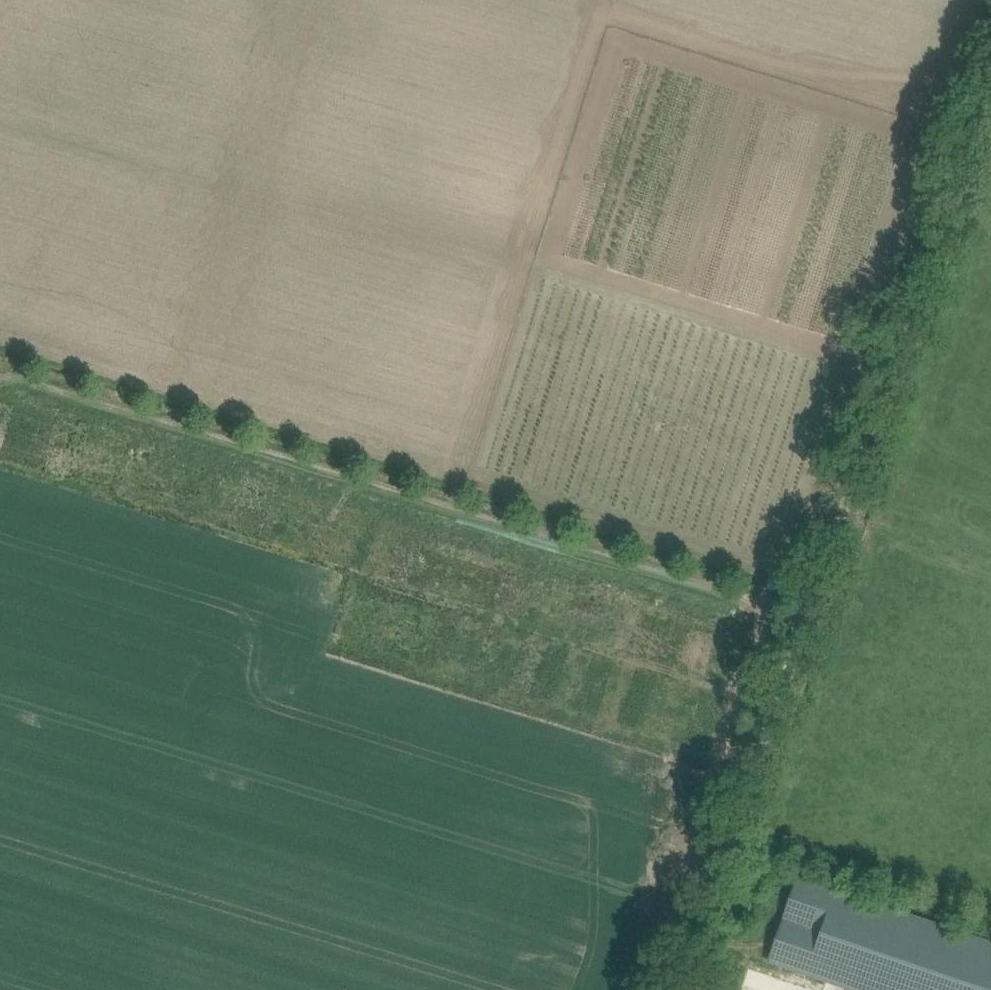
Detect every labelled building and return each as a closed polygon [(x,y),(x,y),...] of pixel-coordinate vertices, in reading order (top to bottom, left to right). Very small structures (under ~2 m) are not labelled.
[(798,878),(770,959),(861,989),(990,989),(990,944),(798,878)]
